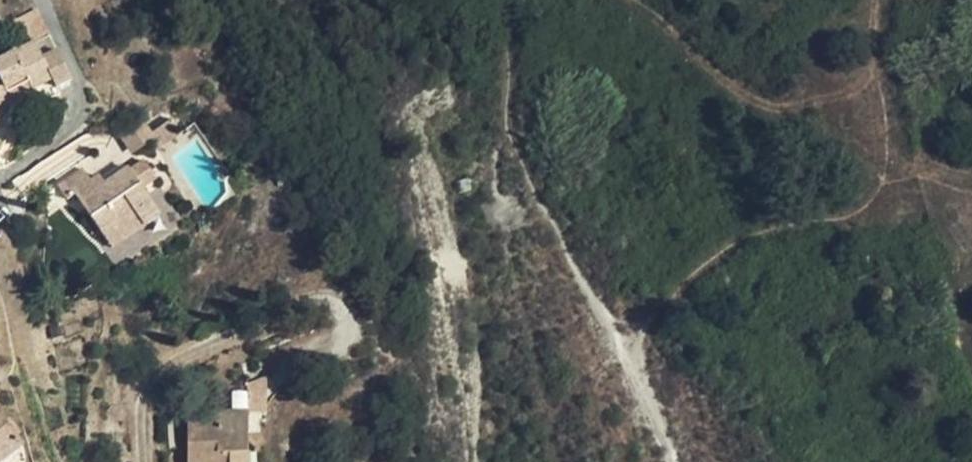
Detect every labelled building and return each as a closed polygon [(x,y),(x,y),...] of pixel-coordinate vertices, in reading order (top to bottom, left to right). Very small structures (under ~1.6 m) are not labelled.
[(39,39),(0,57),(0,124),(11,94),(13,86),(33,77),(35,82),(55,73),(46,53),(39,39)] [(35,82),(33,77),(13,86),(11,94),(35,82)] [(145,119),(123,133),(134,152),(146,145),(157,139),(153,133),(145,119)] [(176,120),(153,133),(157,139),(161,146),(184,133),(176,120)] [(147,159),(133,168),(145,187),(159,178),(147,159)] [(129,162),(105,177),(108,181),(132,166),(129,162)] [(132,166),(108,181),(105,177),(102,173),(93,179),(87,168),(63,183),(72,198),(78,194),(107,238),(139,218),(144,225),(162,214),(145,187),(133,168),(132,166)] [(139,218),(107,238),(111,245),(144,225),(139,218)] [(243,413),(243,383),(210,398),(209,389),(188,391),(188,413),(186,413),(185,461),(246,461),(246,451),(242,451),(243,413)] [(17,444),(0,413),(0,459),(17,444)] [(17,444),(0,459),(0,461),(16,461),(17,444)]
